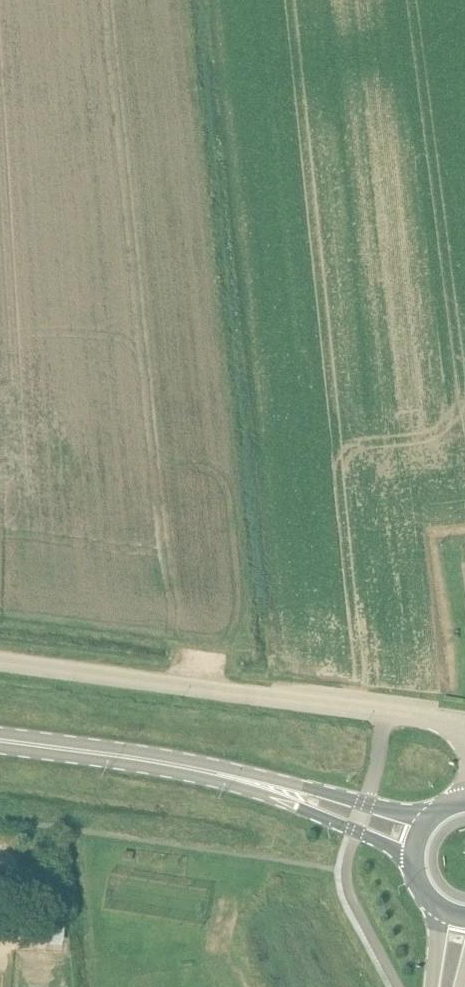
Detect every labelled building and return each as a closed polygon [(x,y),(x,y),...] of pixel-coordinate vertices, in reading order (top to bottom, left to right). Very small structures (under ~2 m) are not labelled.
[(64,939),(64,929),(40,927),(40,928),(40,937),(64,939)]
